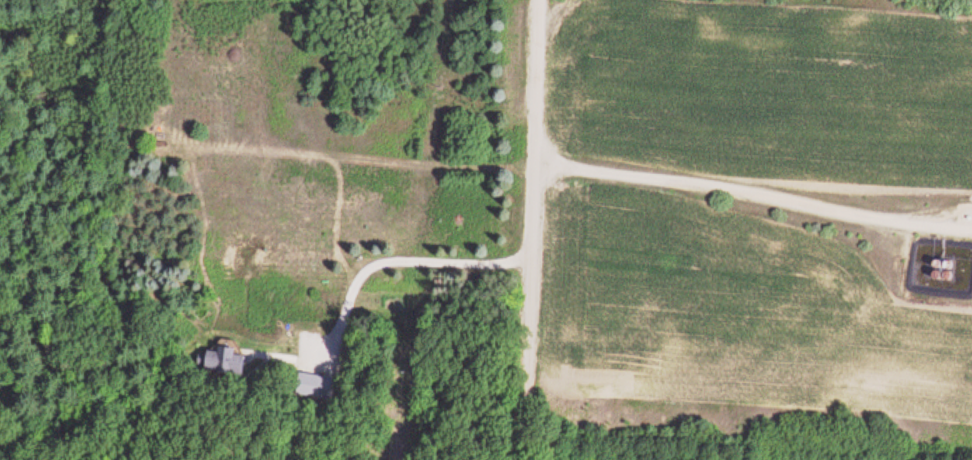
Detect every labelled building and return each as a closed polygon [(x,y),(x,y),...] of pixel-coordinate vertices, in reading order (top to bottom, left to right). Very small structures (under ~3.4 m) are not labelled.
[(294,397),(330,399),(331,377),(295,375),(294,397)]
